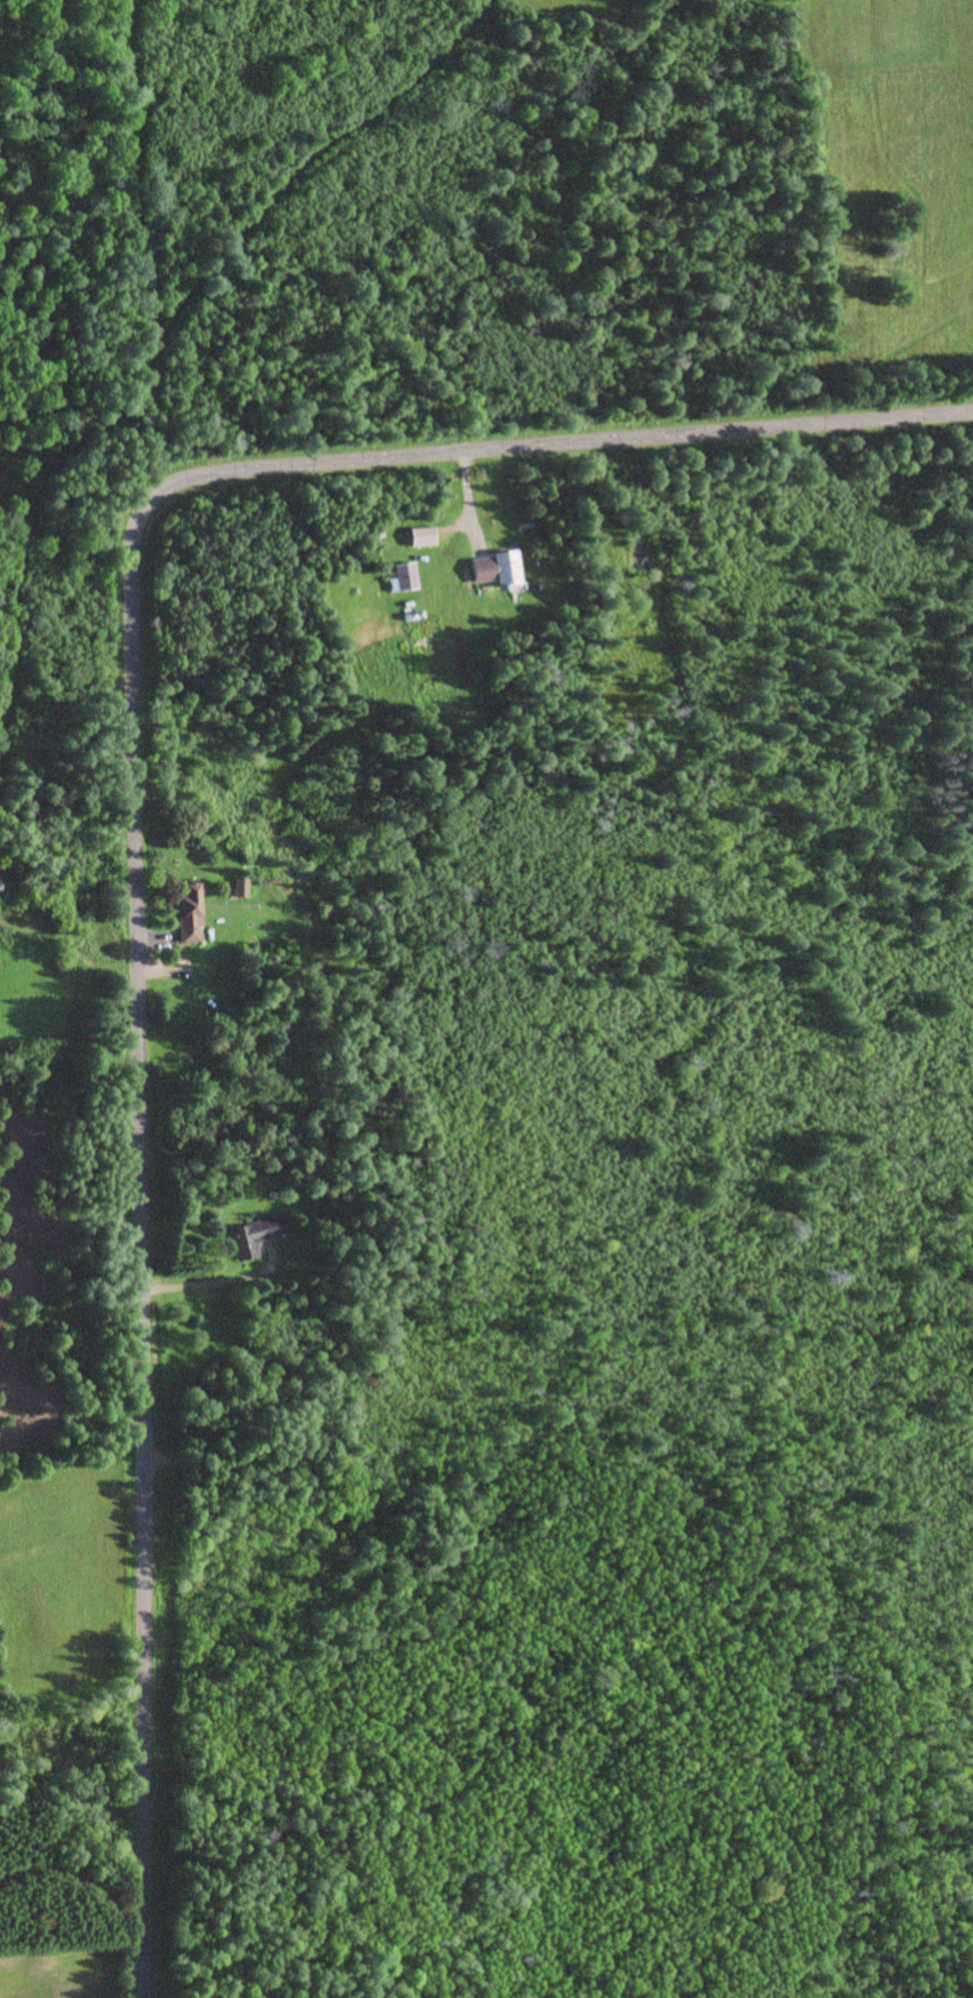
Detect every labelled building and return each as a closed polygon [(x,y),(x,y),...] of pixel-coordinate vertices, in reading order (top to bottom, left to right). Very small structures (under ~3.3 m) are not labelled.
[(410,528),(410,547),(434,547),(434,528),(410,528)] [(519,581),(515,551),(470,557),(474,587),(519,581)] [(393,565),(395,591),(416,589),(413,563),(393,565)] [(180,942),(200,942),(200,884),(180,884),(180,942)] [(286,1234),(281,1215),(229,1228),(237,1261),(259,1256),(255,1241),(286,1234)]
